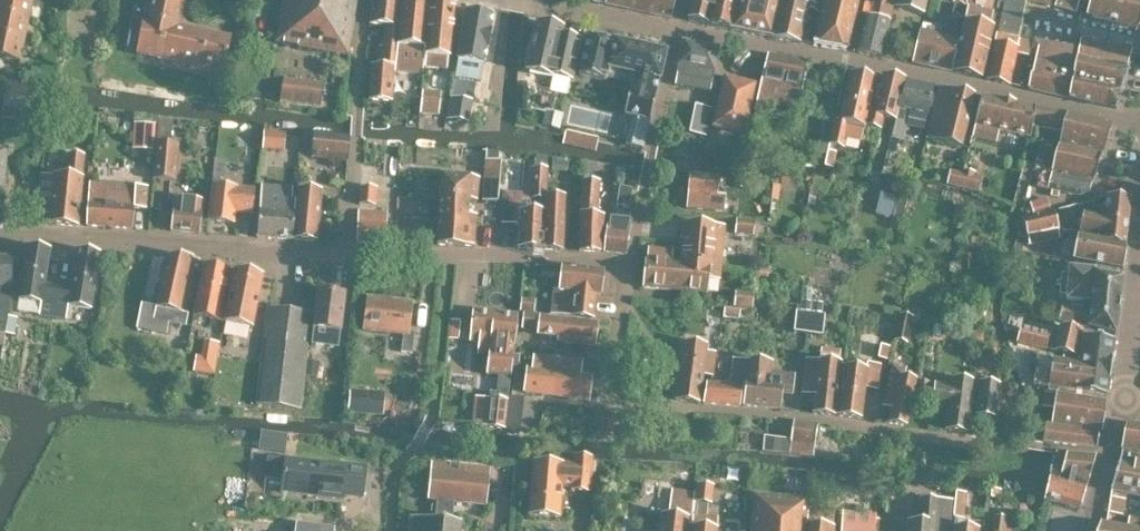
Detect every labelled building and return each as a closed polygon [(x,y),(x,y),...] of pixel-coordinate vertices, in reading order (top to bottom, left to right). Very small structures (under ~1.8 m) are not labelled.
[(28,17),(32,0),(0,0),(0,11),(28,17)] [(178,26),(183,5),(158,0),(148,0),(144,19),(166,23),(178,26)] [(358,0),(284,0),(276,41),(348,55),(358,0)] [(369,24),(386,25),(383,46),(380,45),(378,64),(372,64),(369,99),(391,101),(392,84),(395,84),(395,75),(393,75),(400,0),(372,0),(369,24)] [(400,23),(395,71),(421,73),(429,0),(402,0),(400,23)] [(424,66),(446,68),(447,55),(449,55),(454,0),(431,0),(424,66)] [(670,18),(674,0),(593,0),(593,2),(670,18)] [(708,26),(713,0),(691,0),(687,21),(708,26)] [(735,0),(713,0),(708,26),(729,30),(735,0)] [(730,30),(771,38),(780,0),(737,0),(730,30)] [(772,38),(799,43),(807,11),(820,14),(823,0),(780,0),(772,38)] [(846,51),(857,1),(852,0),(823,0),(820,14),(818,21),(813,45),(846,51)] [(857,53),(880,57),(893,7),(894,7),(895,0),(881,0),(876,18),(866,16),(857,53)] [(923,14),(927,0),(898,0),(896,7),(923,14)] [(1020,26),(1025,0),(1004,0),(997,33),(1017,38),(1020,26)] [(1139,21),(1139,0),(1057,0),(1055,6),(1075,12),(1078,2),(1089,5),(1086,15),(1137,29),(1139,21)] [(968,7),(963,29),(953,72),(981,78),(989,44),(986,43),(993,13),(968,7)] [(963,22),(965,9),(956,7),(954,20),(963,22)] [(492,14),(465,9),(457,59),(458,60),(455,77),(480,82),(483,64),(484,64),(487,49),(488,50),(491,29),(490,29),(492,14)] [(0,11),(0,33),(24,38),(28,17),(0,11)] [(158,58),(166,23),(144,19),(137,53),(158,58)] [(526,67),(526,70),(552,76),(552,74),(572,79),(581,40),(561,35),(563,28),(536,22),(532,43),(531,43),(530,47),(531,47),(528,58),(526,67)] [(187,28),(178,26),(166,23),(158,58),(179,62),(187,28)] [(921,31),(914,61),(914,62),(950,71),(957,39),(940,35),(942,30),(931,27),(929,33),(921,31)] [(200,67),(208,32),(187,28),(179,62),(200,67)] [(208,32),(200,67),(222,71),(230,37),(208,32)] [(0,33),(0,56),(19,60),(24,38),(0,33)] [(1009,83),(1016,53),(1029,56),(1032,43),(1017,39),(1017,38),(997,33),(995,42),(994,42),(986,78),(1009,83)] [(664,53),(587,35),(578,75),(606,81),(608,69),(633,74),(624,114),(649,119),(664,53)] [(677,74),(675,84),(694,88),(696,77),(713,80),(713,76),(719,46),(682,40),(676,73),(676,74),(677,74)] [(1027,68),(1022,87),(1028,89),(1068,98),(1069,98),(1114,109),(1126,68),(1125,68),(1128,55),(1078,45),(1077,49),(1033,40),(1032,43),(1029,56),(1027,68)] [(767,54),(761,87),(758,100),(754,119),(763,120),(767,97),(798,103),(808,61),(767,54)] [(840,120),(836,119),(830,144),(843,147),(845,137),(860,141),(863,128),(869,106),(875,78),(851,73),(840,120)] [(874,88),(865,126),(880,130),(883,119),(894,121),(904,80),(882,76),(879,89),(874,88)] [(753,85),(724,79),(714,127),(742,133),(753,85)] [(905,79),(905,81),(899,109),(893,131),(894,131),(893,137),(902,139),(909,111),(926,115),(933,86),(905,79)] [(280,101),(320,106),(323,84),(283,80),(280,101)] [(961,146),(974,95),(939,87),(926,138),(961,146)] [(421,112),(438,114),(440,91),(423,89),(421,112)] [(1110,125),(1035,108),(982,96),(971,137),(995,143),(998,131),(1030,139),(1032,125),(1062,131),(1058,143),(1102,153),(1110,125)] [(471,101),(450,97),(447,119),(468,123),(471,101)] [(546,111),(543,123),(559,126),(562,115),(546,111)] [(706,132),(709,115),(696,112),(692,129),(706,132)] [(160,117),(159,142),(170,144),(173,118),(160,117)] [(189,138),(197,139),(198,127),(191,126),(189,138)] [(207,142),(216,143),(217,128),(208,127),(207,142)] [(313,157),(347,160),(349,135),(315,132),(313,157)] [(264,133),(263,147),(282,149),(283,134),(264,133)] [(1051,190),(1050,195),(1058,196),(1059,191),(1079,195),(1088,193),(1091,181),(1092,181),(1100,155),(1058,145),(1038,141),(1034,159),(1026,157),(1020,179),(1029,181),(1029,183),(1036,185),(1036,186),(1051,190)] [(179,145),(170,144),(159,142),(157,142),(152,180),(174,182),(179,145)] [(828,151),(824,167),(831,168),(834,152),(828,151)] [(889,151),(886,164),(897,167),(901,154),(889,151)] [(49,223),(77,226),(83,178),(81,178),(83,156),(68,154),(66,176),(41,174),(37,213),(50,214),(49,223)] [(224,182),(227,161),(214,159),(211,181),(224,182)] [(485,161),(482,200),(497,201),(499,162),(485,161)] [(517,247),(540,248),(543,249),(545,195),(547,195),(548,168),(531,167),(530,193),(504,191),(502,223),(518,224),(517,247)] [(967,189),(978,192),(981,179),(974,177),(974,173),(963,170),(963,173),(959,188),(967,189)] [(959,188),(963,173),(949,171),(947,185),(959,188)] [(717,194),(718,177),(689,174),(686,207),(724,211),(725,195),(717,194)] [(473,246),(473,244),(475,216),(468,215),(469,200),(476,200),(478,178),(442,176),(436,245),(473,246)] [(739,188),(757,190),(758,178),(740,176),(739,188)] [(600,251),(603,216),(596,215),(599,182),(583,180),(581,191),(580,202),(579,215),(579,229),(579,236),(579,251),(600,251)] [(89,184),(86,225),(132,228),(133,209),(145,209),(147,187),(89,184)] [(234,223),(235,212),(252,213),(254,190),(237,188),(212,186),(208,220),(234,223)] [(259,210),(257,236),(292,239),(295,200),(292,200),(292,188),(261,186),(259,202),(260,202),(259,210)] [(361,186),(359,203),(375,205),(376,187),(361,186)] [(616,205),(628,207),(631,189),(619,187),(616,205)] [(294,239),(316,241),(320,191),(299,189),(294,239)] [(897,192),(891,214),(902,217),(908,195),(897,192)] [(564,195),(547,195),(545,195),(543,249),(562,249),(564,195)] [(1081,232),(1080,237),(1101,241),(1124,245),(1129,199),(1106,197),(1104,217),(1083,213),(1079,232),(1081,232)] [(174,198),(171,230),(199,233),(202,201),(174,198)] [(1031,209),(1048,204),(1046,198),(1029,203),(1031,209)] [(1050,210),(1049,210),(1048,204),(1031,209),(1033,215),(1033,216),(1050,210)] [(1022,218),(1022,219),(1027,235),(1059,228),(1052,209),(1049,210),(1050,210),(1033,216),(1033,215),(1022,218)] [(387,212),(357,211),(356,242),(386,243),(387,212)] [(608,217),(604,251),(626,253),(631,220),(608,217)] [(753,222),(736,220),(734,233),(752,235),(753,222)] [(682,239),(680,261),(681,261),(681,262),(710,264),(710,266),(720,267),(724,226),(681,222),(680,238),(682,239)] [(1059,238),(1057,229),(1040,233),(1042,242),(1059,238)] [(1121,270),(1124,246),(1101,241),(1080,237),(1078,237),(1074,261),(1121,270)] [(38,315),(52,317),(58,286),(45,284),(50,249),(27,245),(18,300),(40,303),(38,315)] [(709,266),(710,266),(710,264),(681,262),(681,261),(680,261),(680,262),(671,261),(672,251),(647,248),(646,259),(645,259),(642,287),(706,293),(709,266)] [(99,254),(76,250),(70,288),(58,286),(52,317),(66,319),(68,307),(90,310),(99,254)] [(3,346),(5,325),(8,307),(12,257),(0,256),(0,346),(3,346)] [(200,258),(167,256),(155,306),(141,303),(136,327),(166,333),(169,321),(186,325),(200,258)] [(211,320),(222,322),(225,305),(222,304),(229,269),(203,264),(196,300),(214,304),(211,320)] [(571,268),(561,267),(559,291),(566,291),(563,316),(593,319),(596,295),(601,295),(604,272),(575,268),(575,267),(571,266),(571,268)] [(1058,321),(1114,335),(1120,277),(1094,272),(1094,269),(1069,267),(1068,272),(1061,272),(1060,292),(1066,293),(1066,299),(1082,301),(1081,311),(1061,306),(1058,321)] [(234,270),(224,322),(252,328),(262,275),(234,270)] [(340,331),(345,294),(318,291),(313,328),(324,329),(322,345),(338,347),(340,331)] [(753,294),(735,293),(733,306),(751,308),(753,294)] [(402,334),(400,351),(412,353),(414,331),(409,331),(413,302),(366,296),(362,329),(402,334)] [(534,310),(535,300),(521,299),(520,310),(528,311),(533,312),(534,310)] [(255,403),(299,409),(311,313),(267,307),(255,403)] [(723,307),(722,317),(739,318),(740,309),(723,307)] [(810,311),(796,309),(794,332),(807,334),(810,311)] [(473,310),(469,341),(478,342),(485,343),(484,355),(488,355),(486,374),(499,376),(497,392),(490,392),(489,398),(507,399),(509,383),(510,383),(517,315),(473,310)] [(810,311),(807,334),(822,336),(824,313),(810,311)] [(518,315),(517,327),(521,328),(544,331),(544,330),(559,332),(559,333),(558,342),(594,346),(597,323),(593,322),(593,321),(557,317),(551,316),(527,313),(523,313),(523,316),(518,315)] [(18,318),(9,316),(5,333),(14,335),(18,318)] [(894,341),(906,344),(911,318),(899,316),(894,341)] [(1058,339),(1048,337),(1049,333),(1020,325),(1016,342),(1045,350),(1045,349),(1077,356),(1082,330),(1061,325),(1058,339)] [(1108,391),(1114,341),(1091,336),(1090,338),(1083,336),(1079,359),(1058,353),(1056,359),(1036,357),(1035,372),(1053,374),(1052,382),(1107,395),(1108,391)] [(683,341),(680,370),(702,373),(703,361),(713,363),(715,351),(705,350),(706,344),(683,341)] [(212,373),(218,344),(208,342),(202,371),(212,373)] [(889,347),(881,345),(878,358),(886,360),(889,347)] [(840,351),(821,349),(819,360),(818,360),(818,361),(805,360),(801,394),(814,395),(812,412),(834,414),(840,362),(839,362),(840,351)] [(544,357),(532,355),(531,369),(526,368),(523,392),(588,400),(591,377),(581,375),(582,361),(544,356),(544,357)] [(735,358),(732,385),(741,386),(739,402),(742,403),(742,404),(779,409),(781,394),(792,395),(794,375),(770,372),(771,361),(748,358),(748,360),(735,358)] [(711,376),(711,374),(713,363),(703,361),(702,373),(702,374),(711,376)] [(837,415),(860,418),(864,388),(876,390),(880,365),(866,363),(865,369),(844,366),(837,415)] [(906,425),(915,378),(904,376),(906,367),(892,363),(882,405),(891,408),(888,422),(906,425)] [(698,402),(702,374),(702,373),(680,370),(676,399),(698,402)] [(999,384),(951,378),(950,387),(934,385),(931,406),(948,408),(945,429),(967,432),(970,405),(976,406),(975,415),(994,418),(999,384)] [(916,400),(927,401),(930,384),(918,382),(916,400)] [(707,383),(703,401),(739,405),(739,402),(741,386),(732,385),(707,383)] [(347,411),(383,414),(385,391),(349,388),(347,411)] [(1058,394),(1044,392),(1041,407),(1055,409),(1052,423),(1101,432),(1106,402),(1058,394)] [(509,396),(504,432),(518,434),(523,397),(509,396)] [(489,398),(486,427),(504,429),(507,399),(489,398)] [(764,435),(763,450),(788,452),(788,453),(812,455),(816,424),(793,420),(790,438),(764,435)] [(1046,425),(1043,442),(1096,448),(1098,432),(1046,425)] [(1122,452),(1139,454),(1139,428),(1125,426),(1120,451),(1122,452)] [(1122,452),(1121,457),(1119,456),(1110,489),(1139,495),(1139,454),(1122,452)] [(1066,453),(1062,469),(1061,471),(1084,477),(1084,478),(1088,479),(1095,455),(1066,453)] [(591,457),(573,455),(573,464),(563,463),(563,464),(532,461),(528,514),(559,516),(561,486),(571,487),(571,490),(588,491),(591,457)] [(265,477),(283,479),(282,491),(342,499),(343,495),(361,497),(365,466),(346,464),(346,466),(286,458),(286,459),(267,456),(265,477)] [(461,523),(461,521),(459,521),(442,520),(444,494),(485,498),(485,505),(486,505),(489,467),(431,462),(427,499),(433,500),(431,519),(409,516),(408,530),(460,530),(461,523)] [(1050,476),(1045,499),(1080,508),(1088,479),(1084,478),(1084,477),(1061,471),(1062,469),(1051,467),(1050,476)] [(695,480),(671,479),(668,500),(670,501),(668,515),(662,514),(658,530),(686,530),(687,530),(689,530),(695,480)] [(708,503),(711,503),(713,485),(697,484),(696,501),(708,503)] [(750,530),(804,530),(806,499),(753,494),(750,530)] [(1122,514),(1125,498),(1110,495),(1107,511),(1122,514)] [(954,496),(953,512),(964,513),(965,497),(954,496)] [(951,501),(918,498),(916,521),(907,520),(906,530),(948,530),(951,501)] [(707,516),(708,503),(696,501),(694,501),(692,514),(690,530),(716,530),(717,517),(707,516)] [(834,509),(808,507),(805,530),(832,530),(834,509)] [(875,513),(842,510),(840,530),(874,530),(875,513)] [(1005,517),(994,516),(993,530),(1004,530),(1005,517)] [(1128,516),(1126,528),(1100,523),(1098,530),(1139,530),(1139,518),(1128,516)] [(296,523),(294,530),(334,530),(334,528),(296,523)]
